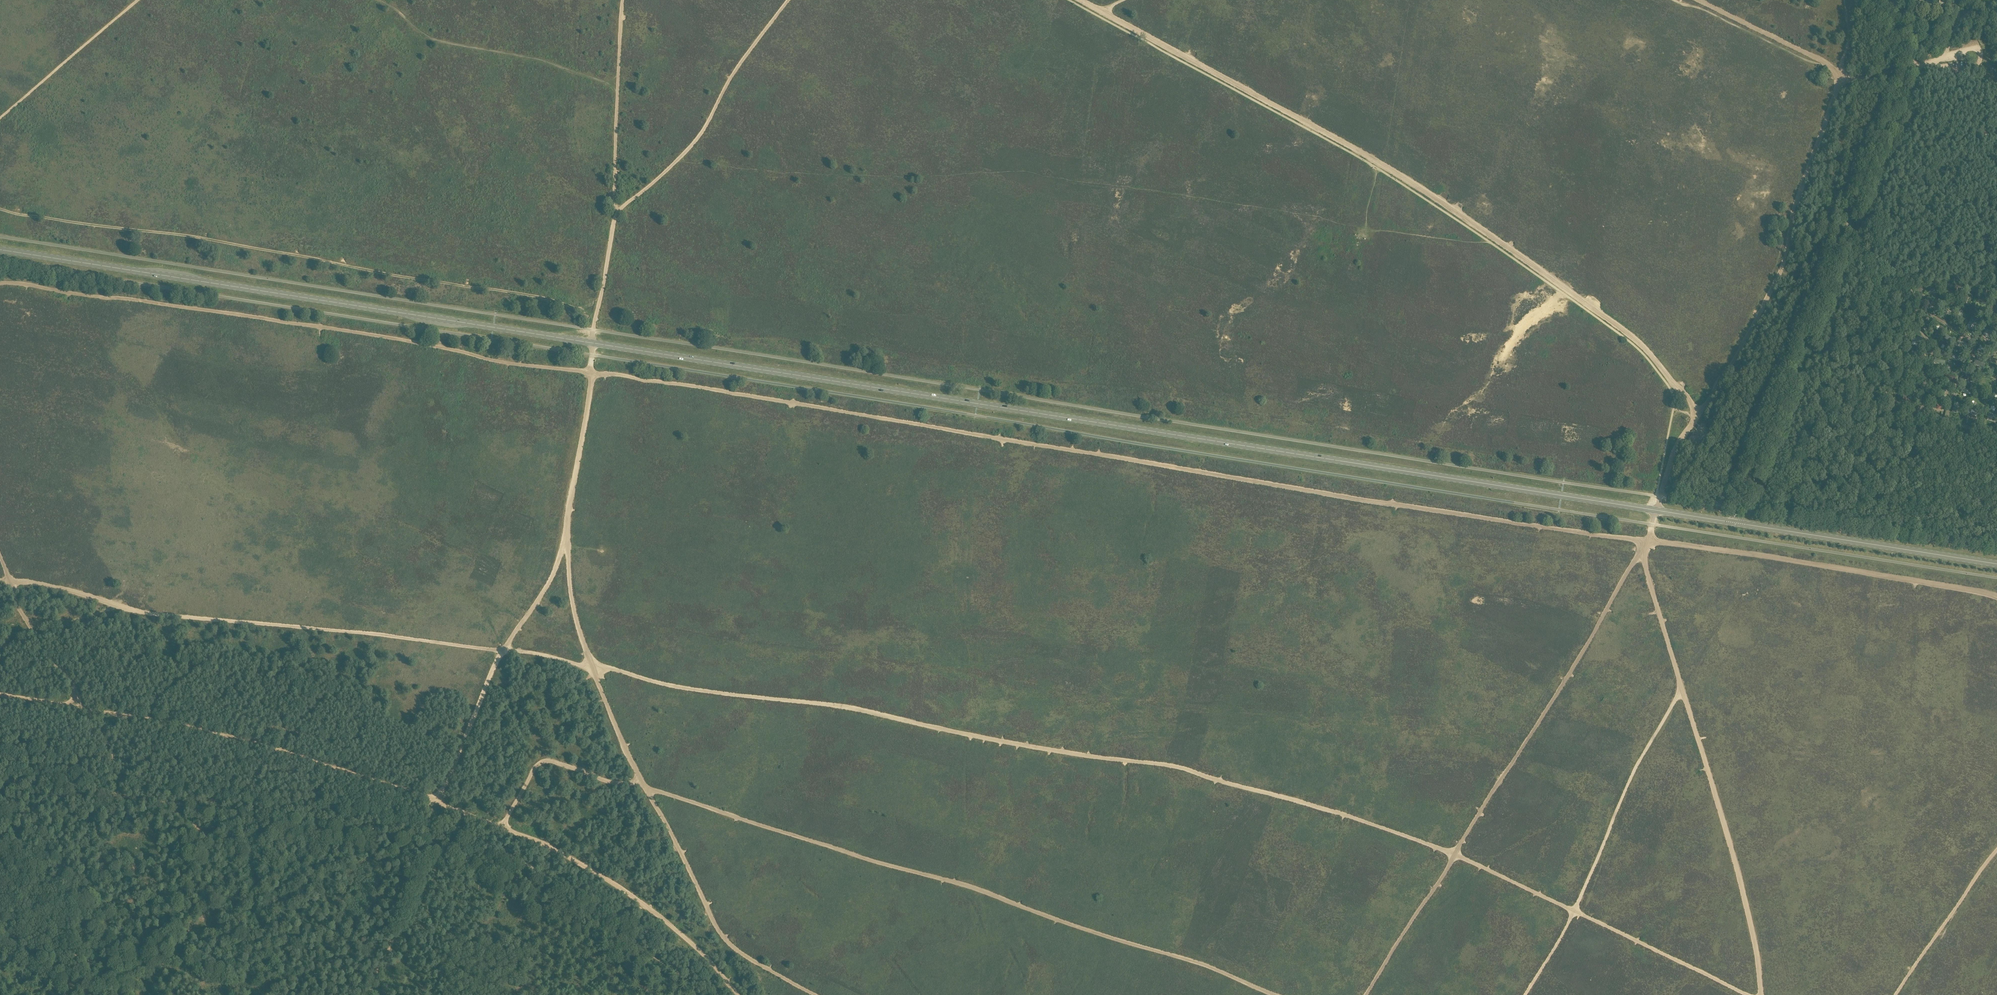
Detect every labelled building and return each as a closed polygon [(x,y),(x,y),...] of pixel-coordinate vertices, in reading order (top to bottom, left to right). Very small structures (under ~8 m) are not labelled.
[(1954,305),(1957,295),(1953,294),(1951,300),(1949,299),(1949,301),(1951,302),(1950,303),(1954,305)] [(1926,304),(1937,308),(1939,304),(1927,300),(1926,304)] [(1988,315),(1996,317),(1996,315),(1996,308),(1990,306),(1988,315)] [(1960,309),(1953,319),(1957,321),(1963,311),(1960,309)] [(1970,329),(1976,320),(1973,317),(1966,327),(1970,329)] [(1939,338),(1944,329),(1940,327),(1935,336),(1939,338)] [(1991,340),(1994,337),(1987,331),(1984,334),(1991,340)] [(1944,357),(1951,347),(1946,345),(1940,355),(1944,357)] [(1988,355),(1990,351),(1980,345),(1978,349),(1988,355)]
